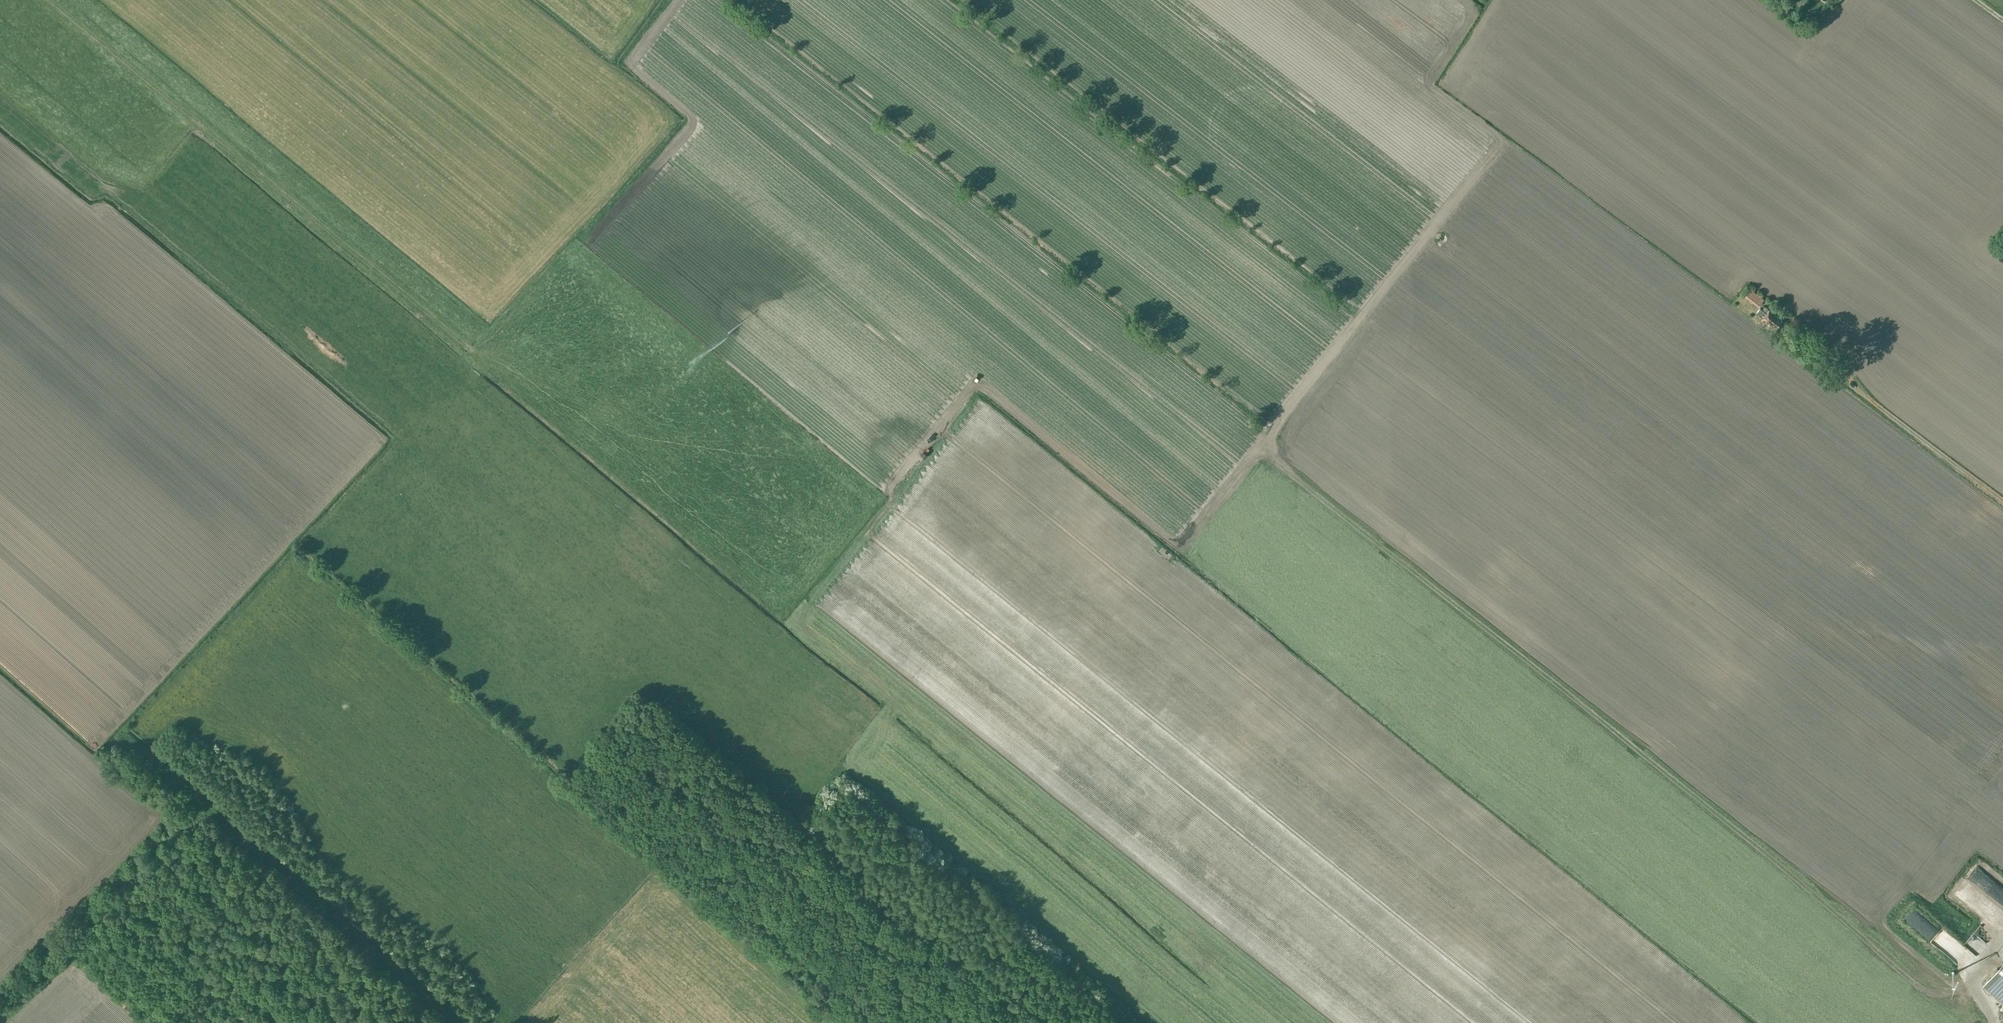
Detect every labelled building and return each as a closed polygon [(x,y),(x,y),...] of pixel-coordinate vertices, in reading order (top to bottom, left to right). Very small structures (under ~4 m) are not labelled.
[(1764,299),(1751,289),(1747,294),(1760,304),(1764,299)] [(1763,317),(1776,327),(1782,319),(1765,306),(1762,309),(1760,307),(1757,312),(1763,317)] [(1984,984),(2002,999),(2002,960),(1984,984)]
